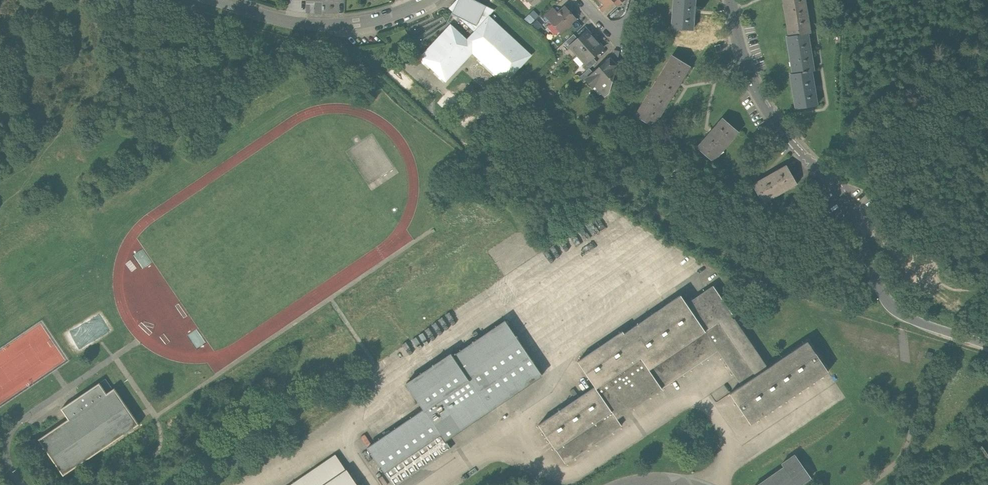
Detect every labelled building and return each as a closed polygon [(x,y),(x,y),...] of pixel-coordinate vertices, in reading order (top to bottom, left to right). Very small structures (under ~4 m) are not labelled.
[(489,16),(494,10),(473,0),(456,0),(448,7),(452,12),(448,22),(450,24),(467,39),(489,16)] [(604,5),(600,9),(603,12),(614,2),(615,0),(600,0),(604,5)] [(671,28),(693,30),(695,0),(674,0),(671,28)] [(784,4),(783,4),(788,36),(808,33),(810,33),(805,0),(783,0),(784,4)] [(558,13),(550,20),(561,32),(565,28),(568,28),(571,25),(571,23),(576,19),(565,7),(558,13)] [(550,20),(558,13),(553,8),(545,16),(549,21),(550,20)] [(532,55),(489,16),(467,39),(450,24),(419,57),(446,82),(472,53),(505,84),(532,55)] [(596,39),(588,30),(578,39),(569,46),(570,47),(577,55),(596,39)] [(788,36),(786,37),(788,46),(787,46),(792,74),(811,71),(814,71),(808,33),(788,36)] [(568,48),(570,47),(569,46),(578,39),(574,34),(563,43),(568,48)] [(604,48),(596,39),(577,55),(585,64),(593,57),(604,48)] [(612,68),(613,70),(613,71),(615,72),(619,73),(622,61),(617,60),(620,51),(614,51),(612,56),(610,58),(616,65),(612,68)] [(690,66),(672,56),(668,63),(667,63),(653,85),(672,96),(690,66)] [(593,57),(585,64),(582,66),(586,71),(587,71),(590,68),(597,62),(593,57)] [(612,68),(616,65),(610,58),(594,73),(586,79),(587,80),(593,87),(595,85),(604,95),(607,95),(607,93),(609,93),(612,84),(610,83),(611,78),(613,79),(615,72),(613,71),(613,70),(612,68)] [(590,68),(587,71),(586,71),(579,77),(584,82),(587,80),(586,79),(594,73),(590,68)] [(794,100),(796,109),(817,106),(811,71),(792,74),(790,75),(792,83),(791,84),(793,101),(794,100)] [(672,96),(653,85),(635,115),(653,126),(672,96)] [(719,155),(739,133),(723,119),(697,148),(713,161),(719,155)] [(753,185),(763,203),(770,198),(771,199),(797,184),(787,166),(753,185)] [(732,315),(713,287),(687,305),(681,296),(625,334),(623,331),(578,362),(595,388),(539,425),(565,464),(622,426),(617,420),(718,351),(743,387),(732,394),(753,425),(830,372),(810,342),(768,370),(735,320),(734,321),(731,316),(732,315)] [(505,321),(452,356),(450,354),(406,383),(424,409),(367,447),(393,484),(395,484),(450,448),(444,440),(541,376),(505,321)] [(105,391),(98,381),(59,406),(66,417),(37,437),(61,474),(138,423),(113,386),(105,391)] [(334,454),(289,484),(356,484),(346,470),(345,471),(334,454)] [(797,457),(783,466),(786,469),(763,484),(807,484),(813,481),(797,457)]
